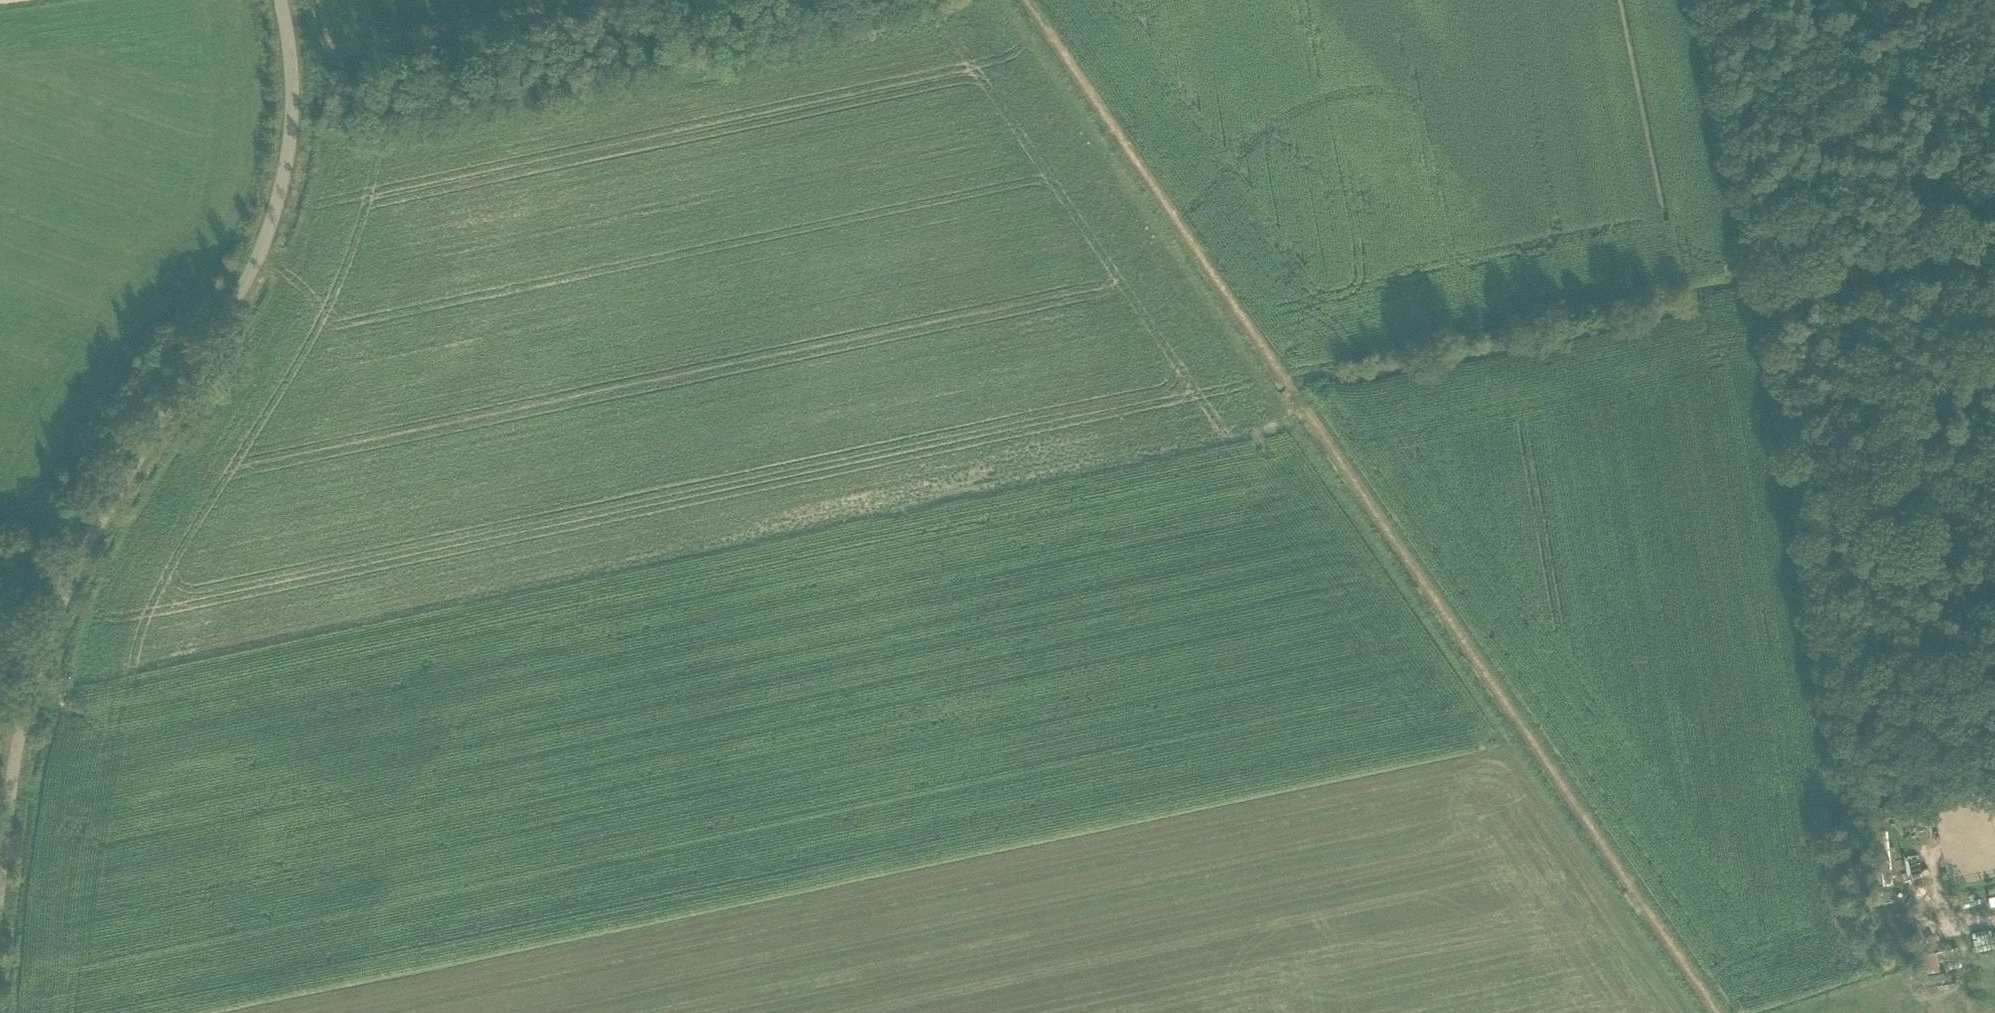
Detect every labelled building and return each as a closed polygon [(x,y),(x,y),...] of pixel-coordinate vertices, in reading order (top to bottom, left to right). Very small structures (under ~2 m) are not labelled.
[(1874,830),(1872,883),(1886,883),(1888,831),(1874,830)]
